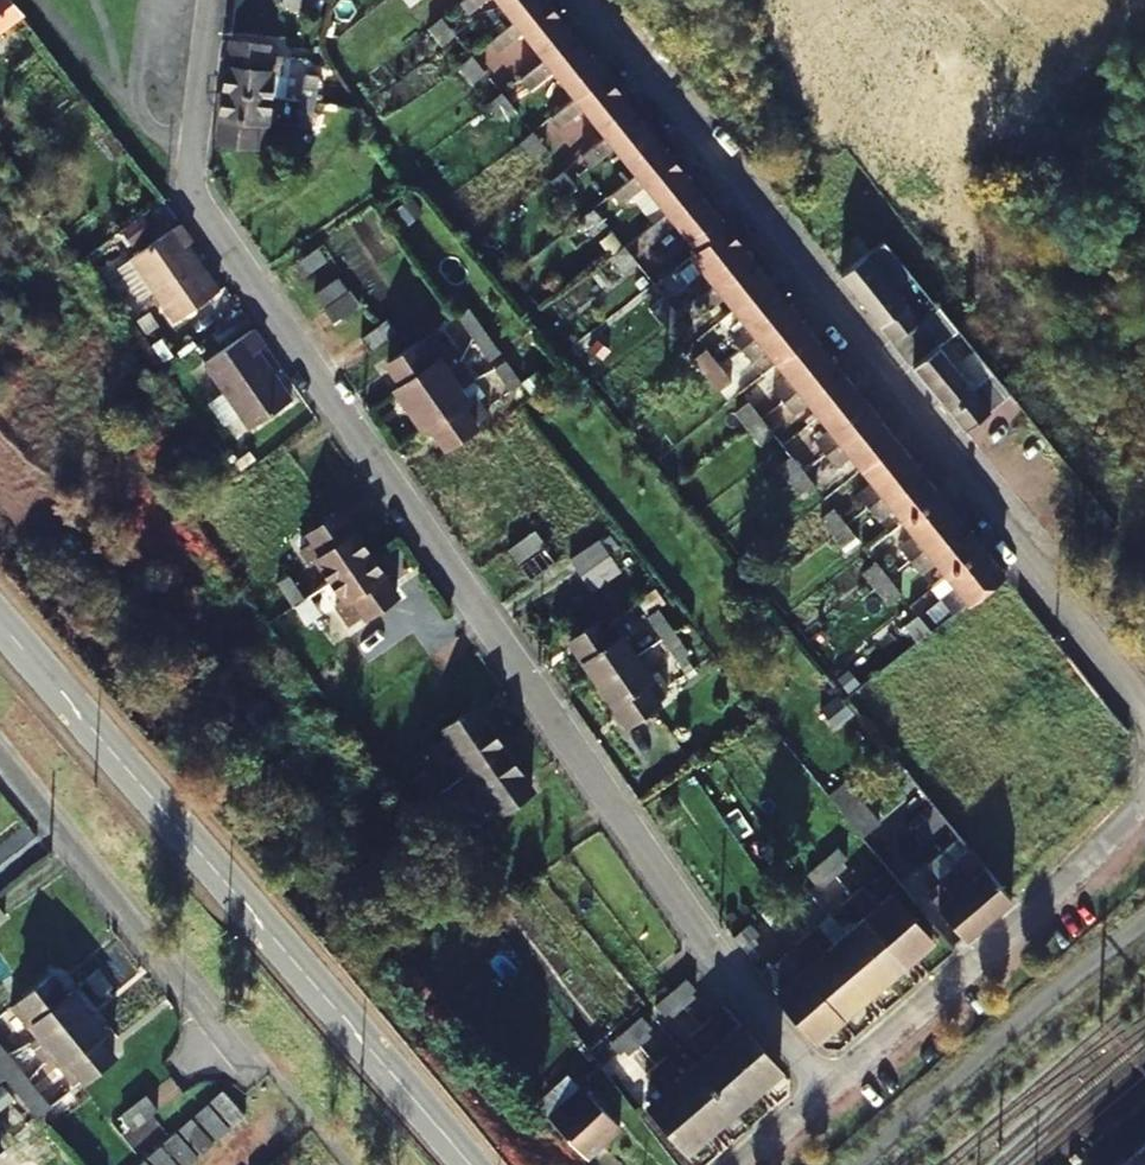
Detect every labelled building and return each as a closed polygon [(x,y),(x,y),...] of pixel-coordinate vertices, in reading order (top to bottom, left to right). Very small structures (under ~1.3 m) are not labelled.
[(25,16),(12,0),(0,0),(0,35),(25,16)] [(463,2),(471,12),(486,0),(465,0),(463,2)] [(517,24),(547,1),(546,0),(499,0),(517,24)] [(501,50),(524,32),(547,60),(576,37),(547,1),(517,24),(494,41),(501,50)] [(443,43),(455,33),(442,17),(429,27),(443,43)] [(532,88),(555,71),(579,99),(608,76),(576,37),(547,60),(524,79),(527,83),(532,88)] [(228,92),(274,97),(277,72),(286,73),(288,54),(272,51),(272,47),(234,41),(228,92)] [(474,57),(460,67),(475,85),(488,75),(474,57)] [(321,103),(325,76),(310,74),(307,102),(321,103)] [(558,120),(563,127),(586,108),(608,135),(637,112),(608,76),(579,99),(556,118),(558,120)] [(271,120),(274,97),(228,92),(221,142),(259,146),(260,139),(278,142),(281,122),(271,120)] [(506,98),(504,95),(491,105),(494,107),(506,98)] [(506,98),(494,107),(505,121),(517,110),(506,98)] [(321,103),(307,102),(304,127),(318,129),(321,103)] [(594,165),(617,147),(639,174),(667,151),(637,112),(608,135),(585,154),(588,157),(594,165)] [(536,134),(523,144),(523,145),(537,136),(536,134)] [(523,145),(535,160),(548,150),(537,136),(523,145)] [(623,202),(647,183),(670,212),(699,189),(667,151),(639,174),(615,193),(619,198),(623,202)] [(567,173),(564,170),(552,181),(554,183),(567,173)] [(567,173),(554,183),(564,196),(577,186),(567,173)] [(654,241),(678,222),(701,250),(730,228),(699,189),(670,212),(646,231),(648,234),(654,241)] [(599,213),(596,209),(582,220),(585,223),(599,213)] [(599,213),(585,223),(595,235),(608,225),(599,213)] [(184,246),(191,241),(179,224),(129,261),(173,321),(216,291),(184,246)] [(705,273),(691,283),(702,297),(752,256),(730,228),(701,250),(694,256),(705,271),(705,273)] [(627,249),(626,247),(613,258),(614,259),(627,249)] [(305,277),(327,261),(320,249),(297,266),(305,277)] [(627,249),(614,259),(626,273),(638,262),(627,249)] [(726,299),(737,313),(774,283),(752,256),(702,297),(713,310),(726,299)] [(920,325),(868,258),(842,277),(897,345),(920,325)] [(340,279),(318,295),(325,305),(348,290),(340,279)] [(734,338),(744,350),(795,310),(774,283),(737,313),(748,327),(734,338)] [(338,324),(360,308),(350,294),(328,310),(338,324)] [(681,315),(667,298),(653,310),(667,325),(681,315)] [(466,314),(482,336),(488,332),(474,309),(466,314)] [(769,352),(780,366),(816,336),(795,310),(744,350),(755,364),(769,352)] [(466,314),(461,318),(477,342),(483,338),(482,336),(466,314)] [(681,315),(667,325),(680,341),(693,330),(681,315)] [(374,354),(401,335),(391,321),(363,341),(374,354)] [(257,352),(264,347),(251,329),(205,362),(252,427),(291,399),(257,352)] [(490,361),(502,353),(488,332),(482,336),(483,338),(477,342),(490,361)] [(448,356),(434,336),(419,346),(418,344),(388,363),(404,387),(423,374),(431,385),(451,372),(442,360),(448,356)] [(776,391),(787,404),(797,395),(798,393),(837,363),(816,336),(780,366),(790,378),(776,391)] [(993,384),(976,396),(938,348),(914,366),(967,432),(1013,396),(1006,387),(1000,392),(993,384)] [(723,368),(710,352),(697,362),(709,378),(723,368)] [(404,387),(398,392),(425,430),(431,426),(450,413),(443,403),(463,389),(466,386),(478,379),(465,362),(451,372),(431,385),(423,374),(404,387)] [(811,404),(822,418),(858,389),(837,363),(798,393),(797,395),(787,404),(796,416),(811,404)] [(503,368),(519,390),(525,386),(509,364),(503,368)] [(503,368),(498,371),(514,394),(519,390),(503,368)] [(723,368),(709,378),(722,395),(736,384),(723,368)] [(475,397),(471,400),(463,389),(443,403),(450,413),(431,426),(445,448),(489,416),(475,397)] [(817,445),(828,458),(880,416),(858,389),(822,418),(833,431),(817,445)] [(765,422),(752,406),(740,417),(753,432),(765,422)] [(853,458),(865,472),(901,443),(880,416),(828,458),(838,470),(853,458)] [(765,422),(753,432),(765,447),(777,436),(765,422)] [(861,500),(871,512),(923,471),(901,443),(865,472),(877,487),(861,500)] [(807,475),(795,459),(782,470),(794,485),(807,475)] [(897,512),(908,525),(943,496),(923,471),(871,512),(881,525),(897,512)] [(807,475),(794,485),(807,501),(820,491),(807,475)] [(901,550),(912,563),(964,522),(943,496),(908,525),(918,537),(901,550)] [(367,553),(339,513),(309,533),(313,539),(300,548),(311,565),(318,559),(331,578),(367,553)] [(850,529),(838,513),(825,524),(837,539),(850,529)] [(912,563),(922,576),(938,563),(949,578),(985,549),(964,522),(912,563)] [(850,529),(837,539),(850,555),(863,544),(850,529)] [(520,563),(547,543),(537,531),(512,551),(520,563)] [(588,591),(628,567),(609,535),(569,558),(588,591)] [(532,579),(556,561),(547,548),(523,567),(532,579)] [(961,592),(944,605),(954,617),(978,599),(1006,576),(985,549),(949,578),(961,592)] [(367,553),(331,578),(344,596),(336,602),(349,619),(363,610),(368,616),(398,595),(367,553)] [(891,579),(878,563),(865,574),(878,590),(891,579)] [(303,597),(288,575),(275,584),(290,606),(303,597)] [(1006,576),(978,599),(993,617),(1021,595),(1006,576)] [(891,579),(878,590),(890,605),(903,594),(891,579)] [(303,597),(290,606),(305,628),(318,618),(303,597)] [(677,632),(662,609),(650,617),(665,640),(677,632)] [(921,616),(907,627),(920,643),(934,633),(921,616)] [(631,634),(621,620),(607,629),(602,623),(572,643),(600,684),(638,659),(624,639),(631,634)] [(677,632),(665,640),(680,662),(692,654),(677,632)] [(638,659),(600,684),(628,725),(658,704),(655,701),(668,691),(658,676),(652,680),(638,659)] [(454,754),(464,768),(468,774),(505,749),(476,708),(446,729),(450,735),(436,744),(446,760),(454,754)] [(504,813),(535,792),(505,749),(468,774),(478,788),(482,794),(475,799),(486,815),(500,807),(504,813)] [(884,759),(891,767),(898,760),(893,753),(884,759)] [(442,792),(427,770),(414,779),(429,801),(442,792)] [(442,792),(429,801),(444,823),(456,814),(442,792)] [(847,818),(862,837),(878,825),(862,806),(847,818)] [(864,839),(881,861),(893,851),(876,830),(864,839)] [(843,862),(847,858),(838,848),(827,857),(839,874),(847,867),(843,862)] [(974,852),(948,872),(986,921),(1012,899),(1008,894),(986,866),(974,852)] [(1001,855),(986,866),(1008,894),(1022,882),(1001,855)] [(820,881),(825,887),(839,874),(827,857),(807,875),(815,885),(820,881)] [(986,921),(948,872),(940,879),(954,895),(940,906),(966,939),(986,921)] [(892,895),(879,906),(860,884),(850,894),(907,959),(930,939),(892,895)] [(846,935),(884,979),(907,959),(850,894),(839,904),(857,926),(846,935)] [(806,934),(862,998),(884,979),(846,935),(836,944),(818,923),(806,934)] [(801,974),(839,1019),(862,998),(806,934),(795,944),(813,965),(801,974)] [(760,973),(817,1040),(839,1019),(801,974),(788,986),(770,964),(760,973)] [(30,1030),(34,1027),(42,1036),(44,1039),(64,1022),(55,1012),(71,998),(53,976),(13,1008),(30,1030)] [(689,993),(694,989),(685,978),(672,989),(685,1006),(694,999),(689,993)] [(669,1011),(673,1016),(685,1006),(672,989),(654,1005),(663,1016),(669,1011)] [(108,1033),(109,1032),(77,992),(71,998),(55,1012),(64,1022),(44,1039),(58,1056),(77,1039),(86,1051),(103,1037),(108,1033)] [(647,1031),(652,1027),(643,1016),(628,1029),(641,1044),(651,1036),(647,1031)] [(699,1025),(759,1094),(784,1073),(741,1024),(727,1037),(710,1016),(699,1025)] [(696,1064),(737,1113),(759,1094),(699,1025),(689,1034),(706,1055),(696,1064)] [(625,1050),(629,1055),(641,1044),(628,1029),(611,1043),(620,1054),(625,1050)] [(42,1036),(38,1039),(31,1045),(47,1065),(53,1060),(58,1056),(44,1039),(42,1036)] [(78,1089),(119,1057),(103,1037),(86,1051),(77,1039),(58,1056),(66,1065),(62,1069),(78,1089)] [(13,1075),(20,1070),(7,1053),(0,1059),(13,1075)] [(696,1064),(685,1074),(667,1053),(657,1063),(715,1132),(737,1113),(696,1064)] [(6,1081),(13,1075),(0,1059),(0,1074),(6,1081)] [(651,1103),(692,1152),(715,1132),(657,1063),(644,1074),(661,1094),(651,1103)] [(32,1085),(20,1070),(13,1075),(25,1090),(32,1085)] [(6,1081),(22,1101),(29,1095),(25,1090),(13,1075),(6,1081)] [(25,1090),(29,1095),(36,1089),(32,1085),(25,1090)] [(46,1115),(53,1110),(36,1089),(29,1095),(46,1115)] [(624,1130),(586,1089),(554,1120),(592,1160),(624,1130)] [(29,1095),(22,1101),(38,1121),(46,1115),(29,1095)] [(138,1132),(162,1112),(151,1098),(126,1119),(138,1132)] [(250,1126),(230,1101),(216,1111),(236,1136),(250,1126)] [(234,1139),(214,1114),(201,1125),(221,1150),(234,1139)] [(9,1136),(0,1125),(0,1143),(9,1136)] [(218,1153),(197,1128),(184,1139),(205,1164),(218,1153)] [(181,1142),(168,1152),(179,1164),(201,1164),(181,1142)] [(1133,1158),(1138,1164),(1144,1164),(1144,1147),(1133,1158)] [(165,1155),(153,1164),(174,1164),(165,1155)]
